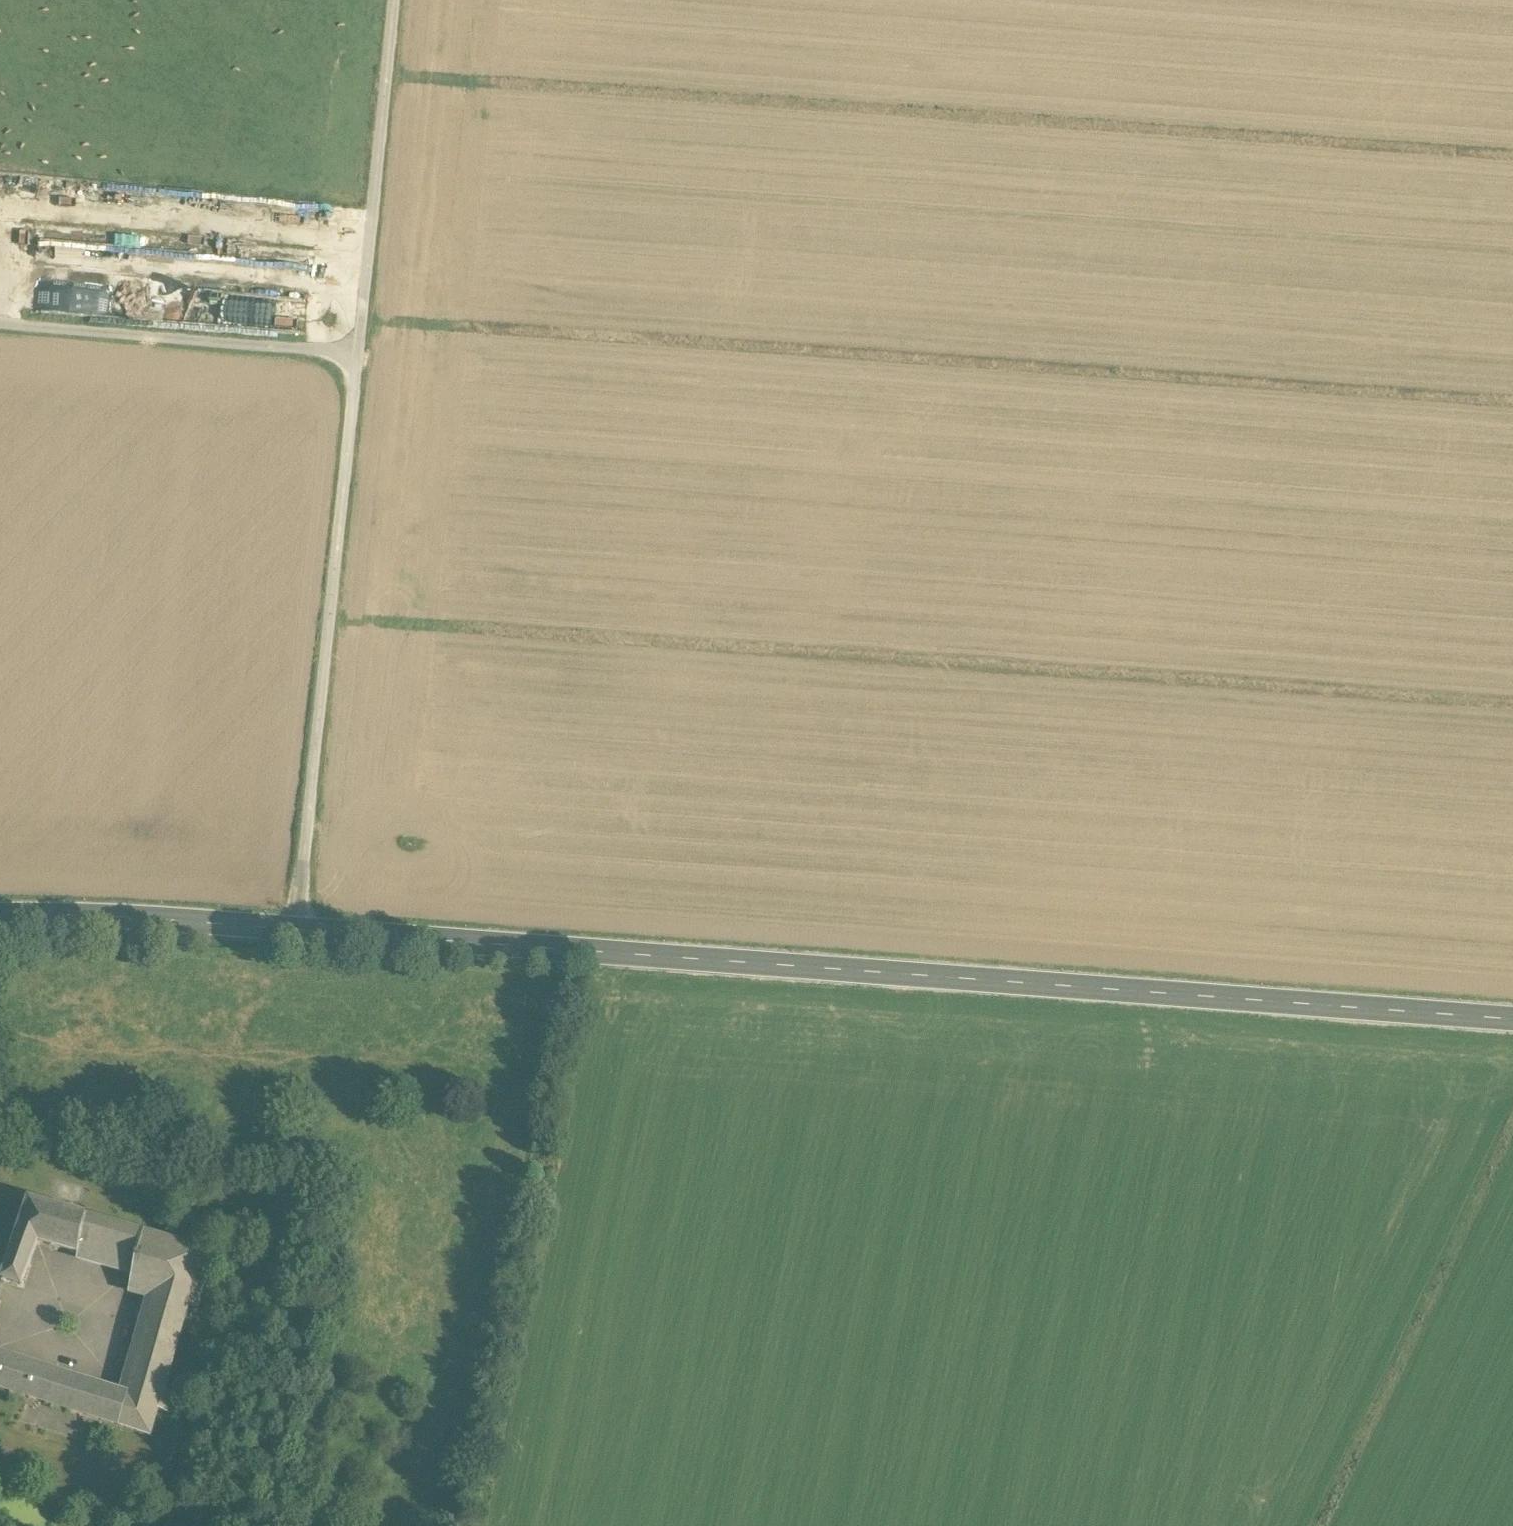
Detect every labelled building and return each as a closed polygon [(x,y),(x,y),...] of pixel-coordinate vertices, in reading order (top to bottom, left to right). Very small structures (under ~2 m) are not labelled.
[(140,1232),(208,1252),(214,1222),(37,1171),(28,1200),(140,1232)] [(140,1232),(28,1200),(16,1238),(36,1245),(37,1242),(132,1270),(140,1232)] [(127,1395),(117,1426),(148,1437),(155,1412),(169,1416),(174,1397),(162,1391),(185,1305),(196,1307),(208,1252),(140,1232),(132,1270),(128,1288),(143,1292),(137,1314),(145,1316),(124,1394),(127,1395)] [(36,1245),(16,1238),(4,1277),(2,1276),(0,1281),(5,1282),(5,1280),(21,1286),(36,1245)] [(8,1391),(7,1395),(11,1396),(12,1393),(27,1397),(26,1400),(29,1401),(30,1399),(42,1403),(41,1407),(45,1408),(46,1404),(74,1412),(72,1416),(76,1417),(77,1414),(117,1426),(127,1395),(124,1394),(0,1354),(0,1389),(8,1391)] [(42,1403),(30,1399),(29,1401),(24,1416),(68,1430),(72,1416),(74,1412),(46,1404),(45,1408),(41,1407),(42,1403)]
